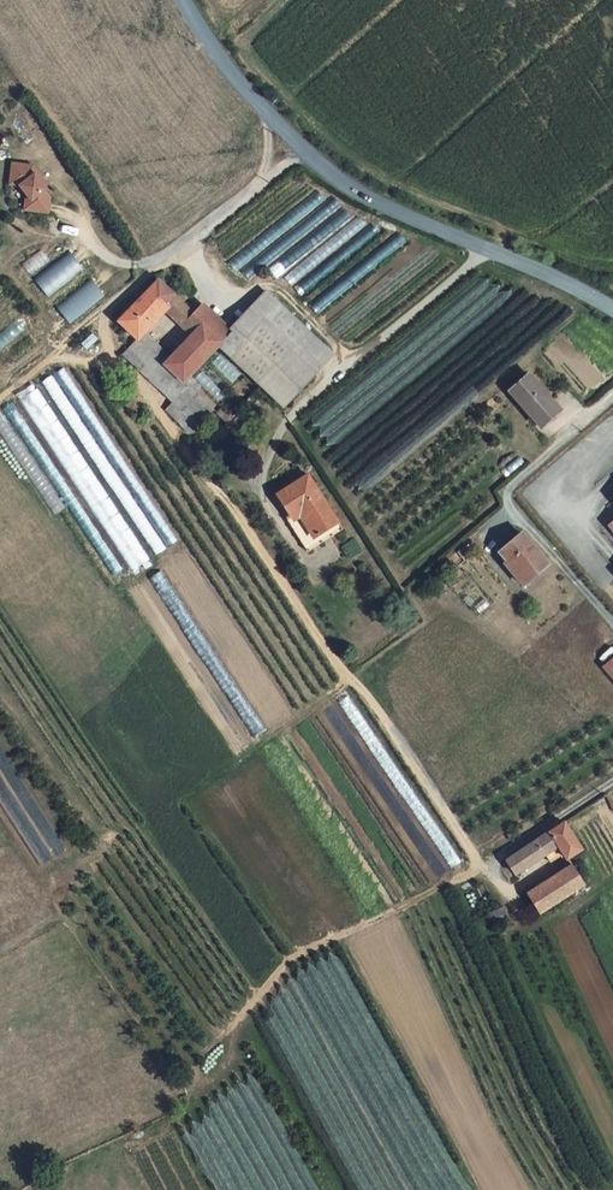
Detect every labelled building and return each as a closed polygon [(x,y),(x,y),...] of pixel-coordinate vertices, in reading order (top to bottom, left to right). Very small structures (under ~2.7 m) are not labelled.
[(14,162),(11,182),(21,184),(28,193),(32,200),(31,209),(49,212),(51,197),(46,190),(48,188),(41,178),(44,176),(35,165),(14,162)] [(236,271),(326,199),(316,188),(227,261),(236,271)] [(300,295),(377,233),(373,227),(370,228),(359,219),(354,222),(344,211),(333,199),(242,272),(252,279),(264,268),(292,286),(300,295)] [(399,230),(309,303),(316,313),(407,240),(399,230)] [(49,297),(83,269),(71,254),(36,281),(49,297)] [(105,296),(93,281),(59,308),(72,323),(105,296)] [(172,296),(157,282),(116,324),(138,344),(145,337),(154,327),(149,321),(160,310),(160,309),(172,296)] [(230,334),(220,346),(287,405),(331,353),(267,292),(230,334)] [(193,316),(177,301),(172,296),(160,309),(160,310),(165,315),(188,337),(209,358),(218,348),(220,346),(192,319),(193,316)] [(202,307),(193,316),(192,319),(220,346),(230,334),(202,307)] [(154,327),(165,315),(160,310),(149,321),(154,327)] [(138,344),(153,360),(161,368),(168,360),(145,337),(138,344)] [(153,360),(146,369),(163,385),(170,377),(183,388),(209,358),(188,337),(168,360),(161,368),(153,360)] [(153,360),(138,344),(130,354),(146,369),(153,360)] [(146,369),(130,354),(123,361),(157,392),(162,387),(163,385),(146,369)] [(63,368),(5,412),(118,580),(177,541),(63,368)] [(162,387),(179,403),(188,392),(183,388),(170,377),(163,385),(162,387)] [(544,430),(564,414),(539,381),(518,397),(544,430)] [(157,392),(175,408),(179,403),(162,387),(157,392)] [(175,408),(198,430),(212,416),(211,415),(188,392),(179,403),(175,408)] [(198,430),(175,408),(168,415),(192,436),(198,430)] [(115,582),(0,411),(0,429),(107,589),(115,582)] [(283,498),(299,524),(308,517),(323,539),(344,526),(313,479),(283,498)] [(347,532),(344,526),(323,539),(308,517),(299,524),(294,527),(312,555),(347,532)] [(523,582),(544,566),(520,534),(495,553),(504,566),(509,564),(523,582)] [(264,729),(159,571),(150,577),(254,736),(264,729)] [(612,687),(612,655),(597,668),(612,687)] [(337,702),(450,869),(458,863),(346,696),(337,702)] [(567,861),(582,851),(564,823),(505,863),(514,876),(545,857),(550,864),(564,856),(567,861)] [(572,869),(571,868),(528,898),(538,916),(542,914),(584,888),(572,869)]
